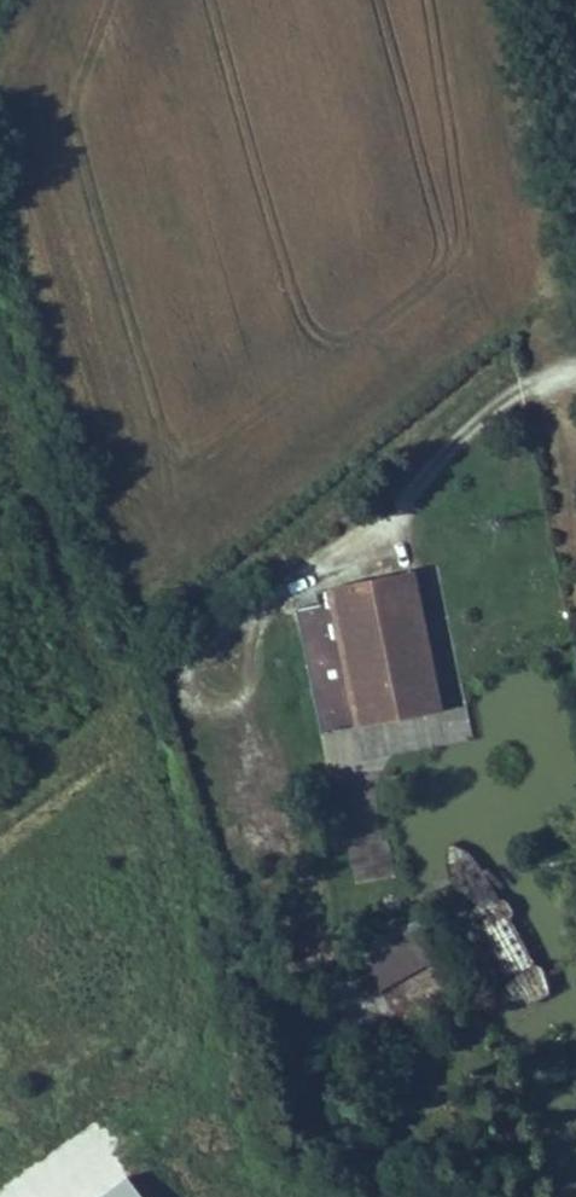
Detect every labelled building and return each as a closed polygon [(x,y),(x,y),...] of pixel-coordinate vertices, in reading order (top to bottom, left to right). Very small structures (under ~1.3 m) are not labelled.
[(320,602),(298,606),(326,733),(445,706),(414,567),(317,589),(320,602)] [(407,916),(352,949),(372,983),(429,952),(407,916)]
